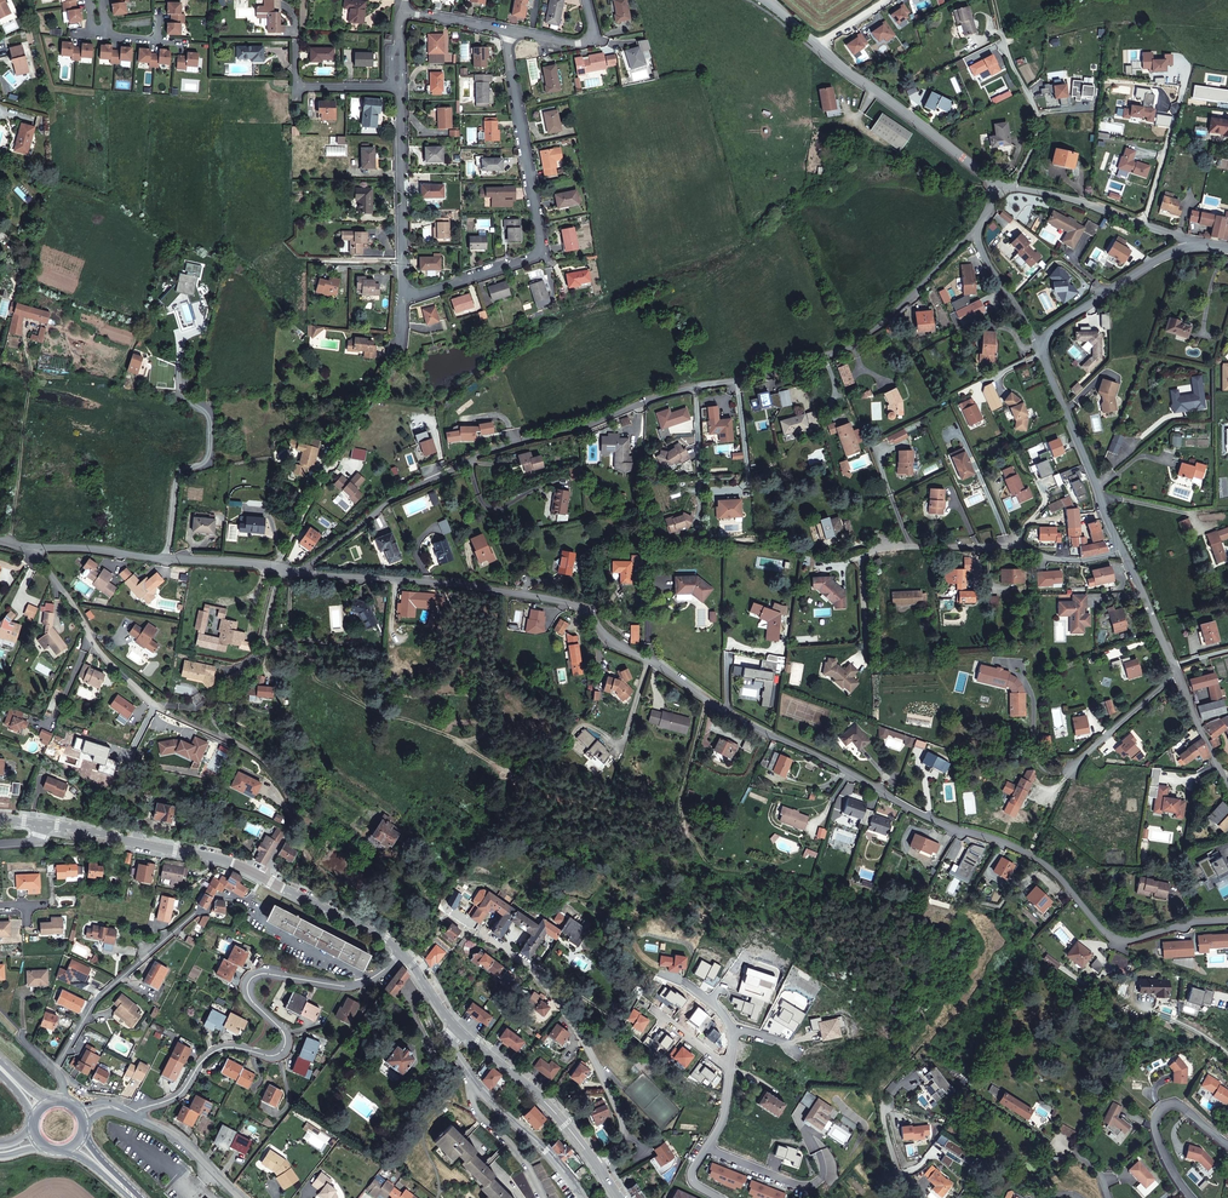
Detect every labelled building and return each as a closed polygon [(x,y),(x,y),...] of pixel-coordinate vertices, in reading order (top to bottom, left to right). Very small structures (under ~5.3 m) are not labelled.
[(5,0),(0,0),(0,19),(11,14),(5,1),(6,1),(5,0)] [(125,3),(129,2),(128,0),(115,0),(116,4),(112,4),(114,15),(127,13),(125,3)] [(275,15),(275,13),(273,13),(273,0),(264,0),(264,6),(257,6),(257,18),(261,18),(268,18),(268,21),(268,32),(284,33),(284,26),(280,26),(280,15),(275,15)] [(360,4),(357,3),(358,1),(345,0),(344,8),(350,9),(349,22),(363,23),(365,2),(360,2),(360,4)] [(512,15),(524,18),(528,0),(515,0),(512,15)] [(546,23),(558,25),(560,18),(558,17),(561,3),(563,3),(564,0),(551,0),(546,23)] [(626,0),(614,0),(616,15),(614,15),(616,22),(630,20),(626,0)] [(181,14),(181,3),(168,3),(168,14),(172,15),(171,19),(184,19),(185,15),(181,14)] [(897,11),(891,15),(897,25),(907,18),(905,16),(909,13),(903,4),(899,7),(900,9),(897,11)] [(82,20),(81,9),(77,10),(76,5),(63,7),(64,12),(68,11),(69,22),(82,20)] [(964,37),(976,33),(968,7),(953,11),(957,24),(960,23),(964,37)] [(180,35),(181,24),(184,24),(184,19),(171,19),(171,23),(168,23),(167,34),(180,35)] [(879,28),(871,33),(878,42),(883,38),(888,35),(891,39),(895,36),(885,21),(881,24),(882,25),(879,28)] [(853,40),(846,45),(853,55),(864,47),(863,47),(868,44),(861,33),(856,36),(857,38),(853,40)] [(444,54),(444,35),(429,35),(429,54),(429,64),(444,64),(443,54),(444,54)] [(640,47),(625,51),(631,70),(638,68),(646,65),(642,52),(650,49),(647,40),(638,41),(640,47)] [(73,47),(73,43),(62,42),(61,56),(72,57),(72,60),(76,61),(77,48),(73,47)] [(93,45),(82,44),(82,48),(77,48),(76,61),(81,61),(81,57),(92,58),(93,45)] [(29,69),(22,45),(10,49),(12,60),(10,60),(14,65),(20,72),(29,69)] [(112,51),(112,45),(105,45),(105,46),(101,46),(100,59),(111,60),(110,63),(115,64),(116,51),(112,51)] [(263,47),(237,47),(237,59),(252,59),(252,61),(263,62),(263,47)] [(132,48),(121,48),(120,51),(116,51),(115,64),(120,64),(120,61),(131,61),(132,48)] [(486,59),(486,48),(473,48),(473,54),(474,67),(486,67),(486,59)] [(150,54),(151,50),(140,49),(138,62),(149,63),(149,67),(154,67),(155,54),(150,54)] [(171,52),(166,51),(166,50),(160,49),(159,54),(155,54),(154,67),(158,67),(158,64),(169,65),(171,52)] [(333,49),(311,49),(311,62),(322,62),(322,60),(333,60),(333,49)] [(187,57),(178,56),(177,69),(186,70),(187,66),(197,67),(199,54),(187,53),(187,57)] [(372,54),(355,53),(355,66),(372,67),(372,60),(375,61),(375,54),(372,54)] [(603,53),(588,56),(589,60),(582,61),(581,58),(575,59),(578,75),(585,74),(584,72),(606,68),(603,53)] [(615,64),(613,54),(605,56),(607,66),(615,64)] [(1142,54),(1142,69),(1149,69),(1149,72),(1152,72),(1152,73),(1165,73),(1165,66),(1167,66),(1172,66),(1171,55),(1164,55),(1164,61),(1157,61),(1157,59),(1152,59),(1152,54),(1142,54)] [(29,69),(20,72),(14,65),(17,75),(29,72),(29,69)] [(560,91),(555,66),(543,68),(546,86),(545,86),(546,93),(560,91)] [(430,91),(432,91),(442,91),(443,91),(443,73),(430,73),(430,85),(430,91)] [(491,82),(491,75),(476,75),(476,103),(488,103),(488,82),(491,82)] [(1082,81),(1073,81),(1071,97),(1076,97),(1075,101),(1080,101),(1081,98),(1081,96),(1086,97),(1086,98),(1086,99),(1091,100),(1093,85),(1082,83),(1082,81)] [(1040,89),(1041,95),(1054,93),(1053,87),(1053,85),(1048,85),(1048,84),(1044,85),(1044,89),(1040,89)] [(914,85),(906,89),(909,96),(917,91),(914,85)] [(1065,85),(1053,87),(1054,93),(1055,99),(1059,98),(1067,97),(1065,85)] [(834,100),(832,88),(819,90),(823,112),(826,111),(834,110),(832,101),(834,100)] [(952,102),(931,92),(924,107),(933,112),(936,106),(938,107),(938,108),(947,113),(952,102)] [(1012,96),(1010,92),(1000,97),(1002,101),(1012,96)] [(1124,109),(1122,118),(1129,119),(1129,117),(1141,118),(1141,117),(1147,117),(1146,121),(1152,122),(1154,112),(1151,111),(1152,109),(1148,109),(1149,107),(1149,104),(1152,105),(1154,95),(1144,94),(1142,108),(1131,106),(1130,110),(1124,109)] [(1000,97),(1000,96),(992,100),(994,105),(1002,101),(1000,97)] [(1067,97),(1059,98),(1060,106),(1068,105),(1067,97)] [(381,100),(365,99),(362,126),(376,127),(377,117),(375,117),(376,113),(377,113),(380,113),(381,100)] [(841,115),(838,100),(834,100),(832,101),(834,110),(826,111),(827,117),(841,115)] [(335,102),(318,102),(318,108),(321,108),(321,120),(335,120),(335,102)] [(451,108),(438,108),(438,129),(451,128),(451,108)] [(561,131),(557,111),(544,113),(546,121),(548,133),(561,131)] [(47,117),(38,114),(35,126),(44,129),(47,117)] [(912,134),(882,114),(872,128),(903,148),(912,134)] [(497,130),(497,121),(497,118),(490,118),(490,121),(484,122),(484,141),(497,140),(497,130)] [(1209,132),(1223,134),(1223,136),(1227,137),(1227,121),(1226,121),(1211,118),(1209,132)] [(992,147),(1010,145),(1007,123),(995,125),(997,139),(991,140),(992,147)] [(35,128),(22,124),(19,136),(22,137),(21,142),(17,141),(15,151),(27,154),(35,128)] [(442,147),(425,148),(426,155),(428,155),(428,162),(443,162),(442,147)] [(374,160),(373,148),(361,148),(362,168),(374,168),(374,160)] [(560,148),(541,152),(545,176),(556,174),(555,167),(556,167),(555,160),(562,159),(560,148)] [(1121,157),(1117,169),(1129,173),(1130,169),(1133,170),(1132,173),(1145,178),(1149,167),(1136,162),(1135,164),(1132,163),(1133,161),(1131,161),(1134,152),(1125,149),(1122,158),(1121,157)] [(1075,154),(1056,150),(1053,164),(1067,167),(1067,164),(1072,165),(1075,154)] [(502,159),(483,159),(483,157),(475,157),(475,161),(476,161),(476,166),(481,166),(481,170),(491,170),(502,170),(502,159)] [(444,185),(422,185),(422,198),(444,198),(444,185)] [(516,188),(503,188),(480,189),(481,195),(486,195),(486,197),(492,196),(495,196),(495,200),(492,200),(492,206),(512,206),(512,200),(508,200),(508,196),(512,196),(516,196),(516,188)] [(372,189),(356,189),(356,200),(358,200),(358,213),(372,213),(372,189)] [(576,190),(555,195),(558,206),(568,204),(568,206),(579,203),(576,190)] [(1171,199),(1163,197),(1160,208),(1170,210),(1175,212),(1174,214),(1179,215),(1181,206),(1177,205),(1179,201),(1171,199)] [(1003,211),(1000,216),(1009,223),(1013,218),(1003,211)] [(1068,219),(1054,211),(1049,219),(1051,221),(1052,223),(1058,227),(1061,226),(1063,228),(1064,226),(1069,229),(1068,231),(1063,241),(1073,247),(1082,230),(1093,237),(1099,226),(1088,220),(1083,228),(1073,222),(1074,221),(1069,217),(1068,219)] [(1192,211),(1190,221),(1198,222),(1213,225),(1212,228),(1210,237),(1227,240),(1227,235),(1227,219),(1192,211)] [(448,218),(438,218),(433,218),(433,223),(435,223),(437,223),(437,228),(437,239),(449,239),(449,218),(448,218)] [(520,220),(505,220),(505,229),(506,229),(508,229),(509,241),(520,241),(520,220)] [(578,249),(574,228),(562,230),(565,252),(578,249)] [(366,243),(366,237),(364,237),(364,232),(342,232),(342,240),(351,240),(355,240),(355,247),(351,247),(351,254),(362,254),(362,243),(366,243)] [(1029,243),(1020,235),(1011,244),(1019,252),(1017,254),(1026,263),(1029,260),(1030,261),(1031,260),(1032,260),(1036,261),(1041,257),(1037,252),(1035,254),(1027,246),(1029,243)] [(486,237),(470,237),(470,249),(481,249),(481,247),(486,247),(486,237)] [(1126,242),(1117,237),(1114,242),(1107,254),(1123,263),(1130,251),(1123,247),(1126,242)] [(505,251),(495,251),(495,259),(500,258),(501,258),(505,257),(505,251)] [(434,257),(420,257),(420,270),(441,270),(441,257),(439,257),(439,254),(436,254),(436,257),(434,257)] [(974,283),(973,271),(972,271),(971,265),(961,266),(964,294),(975,293),(974,285),(974,283)] [(1069,278),(1057,268),(1049,277),(1054,282),(1054,283),(1055,292),(1059,292),(1059,296),(1061,299),(1064,297),(1067,300),(1073,296),(1067,287),(1066,286),(1065,282),(1069,278)] [(588,270),(567,274),(569,287),(579,285),(579,283),(590,281),(588,270)] [(166,303),(168,311),(195,320),(191,300),(201,298),(196,283),(198,276),(181,272),(179,279),(161,299),(166,303)] [(340,280),(330,277),(328,282),(325,281),(319,279),(318,285),(316,290),(322,291),(324,294),(330,296),(331,294),(336,295),(340,280)] [(375,280),(368,280),(365,280),(365,277),(357,277),(356,289),(359,289),(362,289),(362,293),(374,293),(374,295),(379,295),(379,284),(374,284),(375,280)] [(548,298),(543,281),(530,285),(536,302),(548,298)] [(509,295),(505,282),(499,284),(499,286),(489,290),(492,300),(509,295)] [(469,294),(462,296),(463,298),(452,302),(456,313),(473,307),(469,294)] [(17,303),(16,307),(14,312),(14,314),(23,317),(25,317),(47,324),(50,313),(17,303)] [(439,321),(435,307),(423,310),(427,324),(439,321)] [(487,318),(485,311),(479,312),(481,319),(487,318)] [(931,311),(916,313),(918,331),(933,330),(931,311)] [(23,317),(14,314),(9,332),(22,336),(22,325),(23,317)] [(1183,321),(1170,317),(1165,331),(1187,338),(1191,327),(1182,324),(1183,321)] [(894,327),(891,324),(885,328),(888,332),(894,327)] [(313,326),(312,337),(312,338),(326,327),(313,326)] [(898,332),(894,327),(888,332),(891,337),(898,332)] [(995,333),(983,332),(981,354),(980,354),(977,354),(977,362),(979,362),(996,363),(996,355),(994,355),(994,347),(993,347),(993,343),(994,343),(995,333)] [(1101,357),(1101,334),(1099,332),(1076,332),(1076,341),(1088,341),(1088,339),(1090,339),(1094,343),(1094,346),(1093,346),(1093,357),(1093,361),(1092,362),(1089,359),(1081,366),(1088,373),(1101,359),(1101,357)] [(43,339),(32,335),(30,339),(42,343),(43,339)] [(349,341),(348,346),(355,347),(354,350),(360,350),(366,351),(365,357),(375,358),(376,346),(373,346),(373,342),(367,341),(367,339),(356,338),(355,339),(356,339),(355,341),(352,341),(349,341)] [(71,358),(40,354),(38,368),(69,372),(71,358)] [(143,358),(133,354),(127,371),(137,374),(143,358)] [(850,374),(847,365),(838,369),(841,378),(850,374)] [(854,383),(850,374),(841,378),(845,386),(854,383)] [(1204,400),(1200,376),(1191,377),(1194,394),(1179,397),(1177,390),(1170,391),(1171,398),(1173,398),(1174,403),(1172,404),(1171,406),(1171,409),(1174,411),(1174,413),(1184,411),(1184,409),(1187,409),(1196,407),(1196,409),(1202,408),(1200,401),(1204,400)] [(1118,384),(1102,379),(1098,391),(1100,392),(1099,395),(1103,396),(1104,399),(1103,402),(1105,413),(1116,410),(1114,397),(1118,384)] [(21,382),(15,380),(13,389),(18,391),(21,382)] [(1076,394),(1082,388),(1077,384),(1072,389),(1076,394)] [(901,400),(895,388),(884,394),(890,405),(890,412),(889,412),(889,413),(888,413),(888,414),(887,415),(887,416),(887,417),(888,417),(888,418),(889,418),(889,419),(890,419),(891,419),(892,419),(893,418),(894,418),(894,417),(894,416),(894,415),(897,415),(897,416),(903,416),(902,404),(901,404),(900,401),(901,400)] [(779,392),(780,399),(790,396),(788,390),(784,391),(784,389),(778,390),(779,392)] [(758,398),(751,400),(753,407),(760,406),(759,404),(765,403),(771,405),(781,408),(782,407),(780,399),(779,392),(769,395),(768,391),(762,393),(762,396),(757,397),(758,398)] [(1011,393),(1005,402),(1011,407),(1012,408),(1011,408),(1016,420),(1017,419),(1017,421),(1016,429),(1027,430),(1028,419),(1026,415),(1027,415),(1023,403),(1022,404),(1020,400),(1011,393)] [(790,396),(780,399),(782,407),(792,404),(790,396)] [(961,404),(964,410),(972,406),(970,400),(961,404)] [(963,410),(970,426),(983,420),(976,404),(972,406),(964,410),(963,410)] [(805,414),(780,421),(784,434),(808,427),(807,423),(809,423),(810,426),(818,424),(814,411),(807,414),(807,417),(806,417),(805,414)] [(630,424),(628,417),(620,420),(623,426),(630,424)] [(717,420),(708,421),(709,434),(720,433),(721,442),(733,441),(731,417),(719,418),(719,422),(717,422),(717,420)] [(836,424),(835,422),(827,425),(831,435),(838,432),(836,427),(839,426),(837,424),(836,424)] [(852,431),(848,422),(839,426),(836,427),(838,432),(841,440),(844,441),(848,452),(858,448),(856,443),(865,440),(860,428),(852,431)] [(479,427),(460,427),(460,437),(475,437),(475,432),(481,432),(480,434),(493,432),(491,423),(479,425),(479,427)] [(902,428),(890,434),(892,438),(894,442),(906,436),(902,428)] [(427,431),(415,435),(418,444),(420,443),(424,455),(436,451),(432,442),(431,442),(430,440),(427,431)] [(1123,436),(1115,433),(1112,441),(1120,445),(1123,436)] [(628,457),(629,439),(619,438),(619,434),(608,434),(608,438),(606,438),(606,451),(615,451),(614,468),(620,470),(628,470),(633,469),(634,457),(628,457)] [(295,469),(294,472),(294,474),(304,476),(306,467),(305,467),(306,464),(310,465),(313,466),(318,449),(320,441),(312,439),(312,441),(302,438),(301,442),(300,442),(300,444),(299,443),(297,449),(297,450),(303,451),(300,463),(301,463),(301,466),(299,466),(298,469),(295,469)] [(300,442),(291,439),(290,444),(293,448),(297,449),(299,443),(300,444),(300,442)] [(1063,452),(1058,439),(1047,443),(1053,457),(1063,452)] [(848,452),(844,441),(841,440),(846,453),(847,456),(859,451),(858,448),(848,452)] [(1120,445),(1112,441),(1108,451),(1116,454),(1120,445)] [(683,451),(678,444),(672,447),(673,449),(668,452),(665,452),(661,451),(660,455),(657,457),(662,465),(663,464),(668,461),(670,465),(680,459),(682,462),(690,457),(685,450),(683,451)] [(970,463),(968,459),(967,459),(963,449),(950,454),(960,475),(972,470),(969,463),(970,463)] [(913,462),(912,450),(899,451),(899,466),(898,468),(898,473),(905,473),(907,475),(912,474),(911,462),(913,462)] [(1041,462),(1035,465),(1041,479),(1053,473),(1047,460),(1053,457),(1049,450),(1038,455),(1041,462)] [(541,456),(532,458),(530,452),(518,456),(521,465),(524,464),(526,463),(527,465),(526,466),(528,471),(544,466),(541,456)] [(850,469),(847,460),(839,462),(842,471),(844,470),(845,471),(850,469)] [(1194,467),(1181,463),(1178,475),(1191,479),(1192,482),(1198,484),(1200,483),(1201,479),(1205,466),(1195,463),(1194,467)] [(580,465),(568,469),(572,479),(582,476),(580,465)] [(1015,475),(1011,466),(1002,471),(1005,479),(1015,475)] [(1089,481),(1083,466),(1073,470),(1074,473),(1079,484),(1081,483),(1089,481)] [(972,470),(960,475),(961,480),(974,474),(972,470)] [(304,476),(294,474),(294,472),(292,471),(290,477),(303,480),(304,476)] [(342,476),(334,485),(342,492),(343,490),(351,497),(349,498),(355,503),(363,494),(358,489),(359,488),(358,487),(364,479),(357,473),(351,481),(353,482),(351,484),(349,482),(342,476)] [(1078,483),(1074,473),(1069,475),(1073,484),(1078,483)] [(1023,490),(1016,474),(1015,475),(1005,479),(1012,496),(1015,494),(1020,503),(1032,497),(1028,488),(1023,490)] [(1094,494),(1090,480),(1089,481),(1081,483),(1082,487),(1083,487),(1085,496),(1094,494)] [(1094,494),(1085,496),(1083,487),(1082,487),(1074,489),(1067,491),(1067,492),(1069,496),(1077,515),(1078,515),(1078,513),(1088,512),(1088,514),(1094,513),(1096,511),(1094,494)] [(943,509),(943,508),(941,507),(942,501),(943,501),(944,490),(930,489),(929,513),(942,514),(943,509)] [(342,492),(349,498),(351,497),(343,490),(342,492)] [(565,515),(569,492),(555,490),(554,501),(552,513),(555,513),(558,514),(565,515)] [(439,504),(434,492),(428,494),(433,506),(439,504)] [(1069,496),(1048,505),(1051,513),(1064,506),(1066,510),(1068,528),(1080,527),(1078,515),(1077,515),(1069,496)] [(727,501),(717,501),(718,508),(716,508),(716,513),(718,513),(718,518),(723,518),(723,517),(742,516),(741,500),(737,501),(737,502),(735,502),(735,497),(727,498),(727,501)] [(693,518),(683,513),(682,516),(677,517),(673,519),(672,517),(666,519),(668,526),(669,526),(671,532),(677,530),(677,529),(685,526),(688,527),(693,518)] [(265,518),(247,517),(241,516),(240,531),(246,532),(246,530),(258,531),(258,533),(264,533),(265,518)] [(838,517),(816,524),(819,535),(828,532),(829,534),(842,530),(838,517)] [(215,520),(194,518),(193,531),(200,532),(205,532),(206,531),(214,531),(215,520)] [(852,530),(849,520),(843,522),(847,532),(852,530)] [(1190,523),(1186,524),(1184,520),(1179,521),(1184,532),(1192,528),(1190,523)] [(1100,530),(1096,521),(1087,524),(1090,532),(1100,530)] [(1056,526),(1039,527),(1039,540),(1056,540),(1056,542),(1061,541),(1061,533),(1056,533),(1056,526)] [(1080,538),(1080,527),(1068,528),(1068,531),(1068,538),(1071,538),(1080,538)] [(1216,531),(1216,530),(1206,534),(1210,545),(1211,545),(1213,548),(1211,549),(1217,563),(1227,559),(1220,541),(1227,538),(1227,527),(1216,531)] [(320,535),(310,528),(300,543),(310,550),(320,535)] [(1102,539),(1100,530),(1090,532),(1092,541),(1102,539)] [(399,553),(392,533),(375,539),(379,549),(383,548),(389,563),(399,560),(397,554),(399,553)] [(487,547),(481,534),(470,539),(475,550),(474,551),(479,562),(487,559),(489,562),(495,559),(492,552),(490,553),(487,547)] [(1085,538),(1080,538),(1071,538),(1072,547),(1079,546),(1086,545),(1085,538)] [(453,559),(446,539),(435,543),(438,552),(436,553),(438,559),(439,558),(441,563),(453,559)] [(1104,542),(1086,545),(1079,546),(1081,557),(1108,551),(1104,542)] [(571,575),(574,554),(562,552),(562,557),(560,567),(559,573),(571,575)] [(642,556),(632,556),(631,562),(631,564),(634,564),(640,564),(642,564),(642,556)] [(87,575),(95,581),(97,583),(95,586),(111,597),(117,588),(109,582),(113,576),(104,569),(101,572),(98,570),(100,567),(97,565),(89,559),(83,567),(86,569),(83,573),(83,575),(84,577),(87,575)] [(631,578),(631,564),(631,562),(613,562),(613,572),(621,572),(620,583),(631,583),(631,581),(631,578)] [(1114,581),(1110,566),(1091,570),(1093,578),(1095,585),(1106,582),(1105,581),(1107,581),(1107,582),(1114,581)] [(966,591),(966,570),(970,570),(970,567),(965,567),(965,569),(944,569),(944,583),(958,583),(958,602),(975,601),(975,591),(966,591)] [(132,575),(126,568),(120,574),(126,581),(130,577),(132,575)] [(1023,569),(1001,569),(1001,575),(1003,576),(1003,578),(1001,578),(1001,583),(1023,583),(1023,569)] [(148,580),(146,577),(140,582),(133,574),(132,575),(130,577),(125,582),(138,596),(141,593),(143,596),(149,603),(156,597),(153,594),(157,590),(157,586),(163,580),(156,573),(148,580)] [(713,589),(697,577),(675,577),(676,591),(681,590),(682,594),(691,593),(702,602),(713,589)] [(838,590),(837,588),(836,585),(831,580),(831,577),(812,578),(813,588),(816,588),(822,594),(824,592),(831,598),(829,600),(835,605),(835,608),(845,608),(844,589),(838,590)] [(921,591),(892,592),(892,605),(922,603),(922,602),(926,602),(926,593),(922,593),(921,591)] [(403,592),(401,612),(411,613),(412,604),(434,605),(435,595),(403,592)] [(831,598),(824,592),(822,594),(829,600),(831,598)] [(1086,607),(1086,594),(1072,594),(1072,602),(1058,602),(1059,615),(1075,615),(1075,620),(1073,620),(1074,631),(1080,631),(1080,632),(1084,632),(1084,626),(1090,626),(1090,614),(1082,614),(1082,610),(1083,610),(1083,607),(1086,607)] [(371,610),(367,604),(367,603),(353,599),(349,611),(359,614),(367,629),(378,624),(371,610)] [(998,599),(987,599),(988,609),(998,608),(998,599)] [(786,607),(784,606),(775,603),(772,611),(764,608),(764,607),(753,603),(751,611),(761,614),(760,617),(769,620),(767,640),(777,641),(779,614),(786,614),(786,607)] [(401,612),(401,616),(415,617),(415,607),(434,608),(434,605),(412,604),(411,613),(401,612)] [(37,609),(29,605),(25,614),(28,615),(33,618),(37,609)] [(225,619),(222,619),(220,629),(219,632),(218,638),(203,635),(209,606),(204,605),(203,611),(199,610),(195,629),(199,630),(196,645),(225,651),(227,643),(239,646),(240,641),(244,641),(246,633),(236,630),(237,622),(225,619)] [(227,609),(219,608),(217,618),(220,618),(222,619),(225,619),(227,609)] [(1108,609),(1109,612),(1113,629),(1115,633),(1120,631),(1119,627),(1125,625),(1126,625),(1121,609),(1115,611),(1114,608),(1108,609)] [(544,612),(531,610),(530,619),(528,619),(526,632),(535,634),(537,634),(536,629),(542,628),(541,624),(542,622),(544,622),(545,617),(544,617),(544,612)] [(10,611),(3,619),(1,627),(0,627),(0,637),(4,638),(5,635),(16,639),(21,625),(14,623),(13,625),(12,624),(10,622),(10,621),(15,615),(10,611)] [(52,625),(54,613),(45,612),(43,624),(45,625),(52,625)] [(431,614),(428,626),(433,627),(437,616),(431,614)] [(568,624),(560,619),(556,626),(564,631),(568,624)] [(1074,631),(1073,620),(1071,620),(1071,633),(1080,632),(1080,631),(1074,631)] [(1218,641),(1213,621),(1200,625),(1202,631),(1205,644),(1218,641)] [(544,625),(544,622),(542,622),(541,624),(542,628),(536,629),(537,634),(545,632),(544,625)] [(157,630),(148,623),(143,630),(135,624),(129,633),(137,638),(144,643),(143,645),(154,653),(159,646),(151,640),(157,630)] [(52,625),(45,625),(44,635),(48,632),(47,631),(51,628),(52,628),(52,625)] [(639,639),(639,625),(631,625),(631,639),(639,639)] [(564,631),(556,626),(554,630),(558,633),(562,635),(564,631)] [(55,633),(52,628),(51,628),(47,631),(48,632),(44,635),(38,640),(45,649),(50,646),(57,654),(67,647),(58,636),(56,637),(54,634),(55,633)] [(374,645),(367,629),(360,633),(365,644),(374,645)] [(568,645),(569,652),(570,658),(568,658),(569,660),(567,661),(568,669),(572,668),(573,676),(583,674),(577,635),(572,636),(573,644),(568,645)] [(244,641),(240,641),(239,646),(239,648),(253,651),(255,644),(244,641)] [(785,657),(778,656),(777,662),(776,672),(783,673),(785,657)] [(761,707),(770,708),(775,672),(776,672),(777,662),(759,658),(757,669),(744,667),(742,677),(765,681),(769,682),(768,687),(764,687),(761,707)] [(856,672),(848,665),(844,671),(841,668),(840,670),(837,667),(838,665),(835,665),(836,660),(828,658),(827,663),(825,663),(824,672),(833,674),(832,676),(836,679),(835,681),(842,688),(844,686),(850,692),(858,683),(851,677),(856,672)] [(1141,675),(1136,659),(1123,663),(1128,679),(1141,675)] [(1210,659),(1200,661),(1201,667),(1212,664),(1210,659)] [(197,679),(203,680),(202,680),(208,681),(211,685),(217,681),(213,676),(215,668),(203,665),(203,667),(198,666),(199,664),(185,661),(182,675),(187,676),(189,675),(198,677),(197,679)] [(99,673),(89,668),(90,666),(84,664),(83,665),(78,676),(84,678),(83,681),(91,685),(94,684),(99,686),(104,675),(99,673)] [(997,670),(980,666),(977,678),(985,680),(986,678),(994,680),(993,684),(1002,686),(1002,684),(1007,685),(1007,682),(1009,675),(1010,673),(1001,671),(1000,673),(996,673),(997,670)] [(1198,677),(1189,679),(1192,690),(1208,685),(1217,683),(1217,682),(1216,680),(1212,666),(1207,667),(1209,674),(1207,674),(1198,677)] [(1207,674),(1205,667),(1196,670),(1198,677),(1207,674)] [(618,672),(621,677),(621,679),(618,680),(607,677),(603,690),(610,692),(611,689),(615,690),(617,693),(619,695),(621,694),(625,699),(633,691),(625,682),(632,679),(627,668),(618,672)] [(240,672),(228,677),(230,681),(241,676),(240,672)] [(265,676),(258,674),(254,686),(261,686),(265,676)] [(1021,685),(1016,679),(1009,675),(1007,682),(1010,683),(1014,686),(1015,689),(1016,692),(1024,692),(1021,685)] [(994,680),(986,678),(985,680),(977,678),(976,681),(1006,688),(1006,687),(1002,686),(993,684),(994,680)] [(1225,694),(1221,681),(1217,682),(1217,683),(1221,695),(1225,694)] [(1014,686),(1010,683),(1007,682),(1007,685),(1009,687),(1011,690),(1012,693),(1016,692),(1015,689),(1014,686)] [(1221,695),(1217,683),(1208,685),(1211,702),(1222,700),(1221,695)] [(274,688),(254,686),(246,695),(249,695),(256,696),(273,697),(274,688)] [(205,699),(200,691),(190,698),(195,706),(205,699)] [(1025,711),(1024,692),(1016,692),(1012,693),(1010,693),(1010,716),(1023,716),(1023,711),(1025,711)] [(625,699),(621,694),(619,695),(617,693),(616,693),(623,701),(625,699)] [(135,707),(118,695),(110,706),(120,713),(121,712),(128,717),(132,712),(135,707)] [(1114,713),(1110,699),(1104,701),(1100,702),(1104,716),(1108,714),(1114,713)] [(1200,706),(1197,706),(1197,707),(1201,719),(1225,712),(1222,700),(1211,702),(1200,706)] [(23,712),(11,708),(5,724),(10,726),(9,729),(15,732),(17,728),(20,727),(25,729),(28,722),(20,720),(23,712)] [(689,719),(663,712),(662,714),(652,711),(649,722),(660,724),(659,726),(685,733),(689,719)] [(128,717),(121,712),(120,713),(119,715),(128,721),(133,713),(132,712),(128,717)] [(1088,732),(1086,716),(1072,718),(1075,734),(1088,732)] [(1226,716),(1220,720),(1227,728),(1225,729),(1227,735),(1227,734),(1227,716),(1226,716)] [(942,735),(944,723),(945,719),(939,718),(938,722),(936,734),(935,737),(941,738),(942,735)] [(1227,728),(1220,720),(1219,718),(1210,722),(1202,727),(1203,727),(1212,739),(1209,740),(1213,748),(1219,744),(1215,737),(1225,729),(1227,728)] [(869,741),(856,724),(840,737),(845,745),(851,740),(859,749),(869,741)] [(891,730),(884,728),(882,727),(879,726),(879,734),(886,737),(888,734),(891,730)] [(905,735),(891,730),(888,734),(905,740),(905,735)] [(1135,740),(1130,734),(1123,739),(1125,740),(1122,742),(1115,749),(1122,757),(1126,754),(1130,759),(1131,759),(1139,751),(1132,743),(1135,740)] [(911,747),(914,738),(905,735),(905,740),(905,745),(911,747)] [(936,739),(926,735),(924,742),(933,745),(936,739)] [(174,740),(159,743),(161,755),(176,752),(189,758),(192,751),(202,756),(208,743),(195,737),(191,745),(181,741),(174,740)] [(1202,738),(1193,744),(1190,747),(1187,749),(1184,745),(1175,751),(1178,755),(1181,758),(1178,761),(1181,765),(1184,763),(1198,753),(1200,752),(1204,759),(1211,756),(1202,738)] [(731,744),(725,741),(720,739),(714,750),(712,755),(725,762),(726,760),(727,757),(730,758),(733,752),(735,753),(738,746),(732,743),(731,744)] [(926,742),(917,739),(914,746),(923,749),(926,742)] [(192,751),(189,758),(199,762),(202,756),(192,751)] [(1143,756),(1139,751),(1131,759),(1138,760),(1143,756)] [(732,759),(735,753),(733,752),(730,758),(727,757),(726,760),(730,762),(732,759)] [(790,759),(781,755),(775,752),(770,763),(776,766),(773,771),(785,776),(788,767),(787,766),(790,759)] [(946,761),(927,752),(922,763),(931,768),(932,767),(941,771),(946,761)] [(0,758),(0,779),(4,779),(7,780),(8,779),(8,778),(8,777),(9,769),(4,769),(5,759),(0,758)] [(770,763),(762,759),(760,765),(768,768),(770,763)] [(787,777),(794,761),(792,760),(788,767),(785,776),(787,777)] [(776,766),(770,763),(768,768),(773,771),(776,766)] [(1033,774),(1032,774),(1034,770),(1033,769),(1028,770),(1023,779),(1030,783),(1032,784),(1036,776),(1033,774)] [(261,783),(238,772),(231,786),(239,790),(241,786),(243,787),(244,789),(256,794),(261,783)] [(66,784),(48,777),(44,788),(53,791),(55,792),(54,794),(61,797),(63,796),(65,791),(64,789),(66,784)] [(1030,783),(1023,779),(1021,778),(1016,786),(1007,782),(1002,790),(1009,794),(1010,791),(1013,793),(1012,795),(1009,802),(1019,807),(1023,797),(1022,797),(1023,795),(1024,795),(1026,791),(1030,783)] [(1025,798),(1032,784),(1030,783),(1026,791),(1024,795),(1023,795),(1022,797),(1025,798)] [(1158,785),(1154,809),(1162,810),(1176,812),(1176,817),(1183,818),(1185,802),(1179,801),(1179,800),(1167,798),(1168,787),(1158,785)] [(866,804),(848,798),(843,812),(852,816),(851,819),(849,824),(858,827),(859,822),(864,824),(869,810),(865,808),(866,804)] [(1222,801),(1208,817),(1224,832),(1227,827),(1227,808),(1222,801)] [(174,807),(157,803),(154,818),(162,820),(162,821),(163,822),(168,823),(169,823),(169,822),(170,822),(174,807)] [(797,815),(793,813),(794,811),(787,808),(784,814),(783,813),(780,821),(803,829),(808,817),(798,813),(797,815)] [(890,820),(873,814),(874,811),(869,810),(864,824),(869,825),(867,828),(876,831),(886,834),(890,820)] [(400,830),(388,822),(390,818),(384,815),(381,820),(382,820),(375,830),(372,835),(388,845),(389,846),(398,834),(400,830)] [(146,821),(135,817),(134,830),(145,833),(146,821)] [(286,830),(279,826),(277,829),(271,838),(266,836),(262,834),(250,857),(265,865),(278,842),(286,830)] [(886,834),(876,831),(876,834),(878,835),(877,838),(880,839),(887,842),(889,836),(886,834)] [(935,842),(915,833),(910,846),(925,853),(927,850),(931,851),(935,842)] [(779,836),(775,834),(770,839),(772,843),(779,836)] [(388,845),(372,835),(370,839),(385,849),(388,845)] [(485,845),(478,840),(472,847),(480,852),(485,845)] [(939,844),(935,842),(931,851),(927,850),(925,853),(929,855),(934,856),(935,853),(939,844)] [(293,847),(285,843),(279,853),(287,858),(290,860),(292,861),(298,852),(292,849),(292,848),(293,847)] [(969,880),(982,855),(985,848),(973,845),(970,847),(969,848),(968,848),(955,872),(969,880)] [(1225,865),(1220,856),(1199,868),(1206,880),(1216,874),(1214,871),(1225,865)] [(1014,865),(1001,858),(993,871),(1006,878),(1014,865)] [(155,864),(147,862),(147,865),(138,863),(135,880),(151,883),(155,864)] [(102,866),(96,866),(96,863),(90,863),(88,876),(95,877),(95,874),(102,875),(102,866)] [(77,864),(56,865),(56,864),(47,865),(47,873),(57,873),(57,878),(67,878),(66,875),(78,874),(78,873),(77,869),(77,865),(77,864)] [(184,867),(164,864),(162,877),(171,879),(174,879),(173,885),(180,887),(181,881),(182,874),(187,875),(188,868),(184,867)] [(1225,865),(1214,871),(1216,874),(1226,868),(1225,865)] [(242,876),(232,872),(228,879),(222,875),(219,881),(225,885),(228,880),(236,885),(238,882),(242,876)] [(403,875),(394,872),(391,880),(389,880),(386,888),(395,891),(405,894),(408,886),(401,884),(403,875)] [(39,874),(17,875),(17,887),(28,886),(28,890),(28,893),(40,892),(40,888),(39,874)] [(1157,882),(1152,881),(1152,879),(1140,877),(1138,887),(1144,888),(1142,894),(1149,895),(1149,892),(1150,891),(1154,892),(1154,893),(1154,895),(1166,897),(1168,884),(1162,882),(1157,881),(1157,882)] [(219,881),(214,878),(213,879),(205,894),(204,894),(212,898),(216,889),(221,892),(225,885),(224,885),(225,885),(219,881)] [(236,885),(228,880),(225,885),(224,885),(225,885),(232,891),(236,885)] [(246,887),(238,882),(236,885),(232,891),(240,896),(243,892),(244,893),(246,890),(247,891),(248,889),(246,887)] [(1051,902),(1035,887),(1026,897),(1040,909),(1044,904),(1046,906),(1051,902)] [(509,906),(488,892),(484,889),(479,890),(473,900),(473,904),(474,905),(478,907),(471,917),(479,923),(480,922),(483,924),(485,922),(482,919),(490,906),(503,915),(509,906)] [(212,898),(204,894),(198,904),(206,908),(212,898)] [(173,898),(162,896),(157,919),(169,922),(172,910),(170,909),(173,898)] [(225,901),(217,900),(215,902),(215,909),(213,908),(211,911),(225,913),(225,901)] [(278,906),(274,904),(266,919),(270,921),(278,906)] [(478,907),(474,905),(468,914),(471,917),(478,907)] [(308,921),(297,916),(298,914),(296,913),(295,915),(278,906),(270,921),(359,967),(367,952),(345,941),(322,929),(308,921)] [(538,925),(517,910),(516,911),(517,910),(515,909),(509,906),(503,915),(494,929),(492,927),(490,931),(492,932),(500,937),(511,920),(519,925),(523,919),(528,922),(524,929),(532,934),(520,951),(529,957),(535,948),(536,949),(537,947),(536,947),(543,937),(544,938),(547,934),(546,933),(537,927),(538,925)] [(585,928),(569,917),(569,918),(559,912),(554,920),(563,926),(561,930),(569,936),(570,935),(577,940),(585,928)] [(208,916),(203,916),(199,924),(204,927),(207,920),(209,917),(209,916),(208,916)] [(62,917),(51,918),(51,922),(40,923),(41,934),(52,933),(52,931),(63,931),(62,917)] [(552,924),(543,918),(540,923),(539,923),(538,925),(537,927),(546,933),(552,924)] [(528,922),(523,919),(519,925),(524,929),(528,922)] [(0,922),(0,934),(0,936),(8,936),(11,936),(10,921),(0,922)] [(460,930),(452,924),(445,933),(453,939),(460,930)] [(561,930),(552,924),(546,933),(556,939),(561,930)] [(116,929),(94,925),(93,929),(91,937),(99,939),(99,937),(104,938),(104,940),(104,941),(113,943),(116,929)] [(589,930),(585,928),(577,940),(570,935),(569,936),(567,940),(578,947),(589,930)] [(1033,933),(1029,929),(1024,934),(1029,938),(1033,933)] [(453,939),(445,933),(442,936),(451,942),(453,939)] [(1198,936),(1199,952),(1208,951),(1208,947),(1207,943),(1213,943),(1214,947),(1227,946),(1227,934),(1198,936)] [(196,940),(188,936),(185,941),(193,945),(196,940)] [(477,944),(473,937),(467,940),(464,943),(469,949),(477,944)] [(1193,955),(1192,940),(1183,941),(1184,944),(1173,944),(1173,941),(1162,942),(1163,954),(1173,954),(1173,956),(1193,955)] [(1091,954),(1077,943),(1067,955),(1081,966),(1091,954)] [(250,947),(244,944),(242,949),(248,952),(250,947)] [(242,949),(235,946),(228,960),(232,962),(237,965),(240,966),(248,952),(242,949)] [(493,960),(485,953),(486,952),(484,950),(481,949),(478,953),(472,954),(472,957),(470,960),(478,966),(480,963),(484,966),(487,968),(493,960)] [(438,957),(431,951),(425,959),(431,964),(438,957)] [(363,969),(371,954),(367,952),(359,967),(363,969)] [(1130,960),(1115,952),(1109,962),(1125,970),(1130,960)] [(1060,964),(1047,954),(1044,959),(1056,969),(1060,964)] [(224,958),(223,960),(216,974),(229,980),(237,965),(232,962),(228,960),(224,958)] [(1103,966),(1096,959),(1091,965),(1091,969),(1095,975),(1097,973),(1103,966)] [(502,966),(493,960),(487,968),(491,970),(496,975),(500,970),(504,974),(507,970),(503,967),(502,966)] [(712,966),(701,960),(693,974),(704,980),(703,981),(713,987),(720,978),(716,976),(721,966),(714,962),(712,966)] [(83,979),(88,968),(72,961),(67,972),(59,968),(56,978),(69,983),(73,975),(83,979)] [(168,969),(155,962),(144,981),(149,984),(157,988),(168,969)] [(409,974),(402,966),(393,978),(401,985),(409,974)] [(88,968),(83,979),(91,983),(96,972),(88,968)] [(47,970),(27,971),(28,978),(28,983),(37,982),(37,985),(48,984),(47,970)] [(158,991),(165,978),(163,977),(157,988),(149,984),(148,985),(158,991)] [(37,982),(28,983),(28,978),(26,978),(26,987),(37,986),(37,985),(37,982)] [(401,985),(393,978),(385,988),(393,995),(401,985)] [(1168,996),(1168,980),(1139,980),(1139,987),(1141,987),(1141,992),(1155,993),(1155,996),(1168,996)] [(1191,987),(1187,1001),(1200,1005),(1201,1002),(1210,1005),(1214,992),(1205,989),(1204,991),(1198,989),(1191,987)] [(520,993),(514,988),(510,993),(517,998),(519,994),(520,993)] [(76,996),(63,990),(57,1001),(79,1012),(82,1005),(84,1002),(76,998),(76,996)] [(307,999),(293,992),(285,1006),(288,1008),(287,1010),(299,1016),(300,1013),(306,1002),(307,1000),(307,999)] [(542,1000),(538,997),(539,996),(534,992),(527,1001),(536,1007),(534,1009),(543,1015),(549,1007),(541,1001),(542,1000)] [(138,1007),(122,994),(115,1003),(119,1006),(114,1012),(124,1019),(132,1026),(140,1015),(135,1011),(138,1007)] [(517,998),(516,999),(518,1001),(522,1004),(526,999),(519,994),(517,998)] [(88,1001),(77,996),(76,996),(76,998),(84,1002),(82,1005),(84,1006),(85,1007),(88,1001)] [(750,1003),(733,997),(731,1002),(737,1004),(735,1008),(741,1010),(742,1010),(751,1013),(750,1015),(749,1019),(756,1021),(759,1012),(761,1012),(762,1007),(763,1008),(765,1002),(751,997),(750,1003)] [(359,1004),(348,998),(342,1009),(342,1011),(339,1010),(336,1017),(349,1024),(359,1004)] [(79,1012),(57,1001),(57,1003),(78,1013),(79,1012)] [(536,1007),(527,1001),(526,1003),(534,1009),(536,1007)] [(306,1002),(300,1013),(314,1020),(320,1009),(306,1002)] [(476,1018),(482,1010),(472,1002),(466,1011),(476,1018)] [(227,1017),(212,1009),(206,1020),(216,1025),(215,1026),(221,1030),(223,1025),(227,1019),(227,1017)] [(633,1009),(627,1019),(634,1023),(632,1026),(642,1032),(649,1020),(640,1015),(641,1013),(633,1009)] [(492,1017),(482,1010),(476,1018),(486,1025),(492,1017)] [(57,1016),(45,1012),(40,1024),(53,1028),(53,1027),(55,1021),(57,1016)] [(223,1025),(227,1027),(237,1032),(240,1026),(243,1028),(247,1021),(230,1012),(227,1017),(227,1019),(223,1025)] [(132,1026),(124,1019),(125,1023),(130,1028),(132,1026)] [(165,1029),(153,1022),(150,1028),(162,1034),(165,1029)] [(570,1033),(557,1024),(552,1030),(548,1036),(554,1040),(555,1039),(562,1044),(570,1033)] [(237,1032),(227,1027),(226,1030),(239,1036),(243,1028),(240,1026),(237,1032)] [(506,1028),(499,1038),(508,1045),(515,1035),(506,1028)] [(548,1036),(552,1030),(549,1029),(542,1039),(544,1041),(548,1036)] [(515,1035),(508,1045),(516,1051),(524,1041),(515,1035)] [(320,1042),(308,1037),(300,1057),(310,1061),(312,1061),(317,1049),(318,1046),(320,1042)] [(191,1049),(178,1042),(171,1057),(183,1063),(184,1063),(191,1049)] [(82,1062),(79,1060),(75,1067),(80,1070),(82,1071),(87,1074),(90,1067),(94,1069),(98,1061),(91,1057),(93,1054),(96,1049),(87,1045),(81,1056),(85,1058),(82,1062)] [(411,1052),(404,1047),(402,1049),(397,1045),(384,1061),(389,1065),(397,1071),(402,1075),(414,1059),(409,1055),(411,1052)] [(693,1056),(681,1047),(678,1051),(674,1048),(669,1055),(673,1058),(674,1058),(685,1066),(693,1056)] [(300,1057),(298,1056),(292,1070),(304,1075),(310,1061),(300,1057)] [(183,1063),(171,1057),(163,1072),(175,1078),(183,1063)] [(79,1060),(74,1058),(70,1064),(75,1067),(79,1060)] [(540,1058),(534,1066),(551,1079),(559,1067),(551,1061),(549,1065),(540,1058)] [(1178,1058),(1171,1065),(1174,1068),(1173,1072),(1173,1083),(1186,1084),(1187,1068),(1178,1058)] [(243,1067),(227,1059),(221,1071),(237,1079),(242,1069),(242,1068),(243,1067)] [(588,1069),(584,1067),(586,1064),(582,1061),(580,1063),(580,1064),(571,1076),(580,1082),(585,1074),(589,1076),(592,1072),(588,1069)] [(137,1067),(130,1064),(125,1073),(135,1079),(136,1077),(142,1080),(149,1067),(139,1062),(137,1067)] [(699,1062),(690,1075),(700,1083),(705,1077),(711,1081),(716,1075),(699,1062)] [(397,1071),(389,1065),(387,1068),(395,1074),(397,1071)] [(947,1083),(935,1067),(929,1071),(924,1065),(916,1071),(925,1082),(931,1078),(939,1089),(930,1095),(935,1101),(946,1093),(941,1087),(947,1083)] [(109,1073),(98,1067),(93,1077),(92,1080),(97,1083),(98,1081),(99,1080),(104,1083),(108,1075),(109,1073)] [(255,1075),(242,1068),(242,1069),(237,1079),(236,1081),(248,1088),(255,1075)] [(491,1069),(482,1080),(490,1089),(500,1075),(491,1069)] [(589,1076),(585,1074),(580,1082),(583,1084),(589,1076)] [(111,1076),(108,1075),(104,1083),(99,1080),(98,1081),(105,1085),(111,1076)] [(1201,1086),(1214,1094),(1212,1096),(1220,1101),(1223,1100),(1227,1102),(1227,1103),(1227,1094),(1227,1093),(1227,1091),(1219,1086),(1221,1083),(1208,1075),(1201,1086)] [(282,1091),(270,1085),(262,1100),(274,1106),(282,1091)] [(1002,1091),(994,1086),(991,1090),(1000,1095),(1002,1091)] [(785,1104),(765,1091),(756,1103),(777,1116),(785,1104)] [(1032,1110),(1004,1092),(999,1101),(1027,1119),(1032,1110)] [(211,1103),(195,1094),(191,1101),(193,1102),(190,1108),(199,1113),(205,1116),(211,1103)] [(832,1108),(818,1098),(805,1118),(805,1119),(803,1121),(804,1122),(809,1126),(810,1125),(811,1126),(812,1124),(820,1129),(829,1116),(828,1115),(832,1108)] [(533,1105),(530,1101),(524,1107),(527,1110),(533,1105)] [(578,1110),(572,1102),(570,1103),(572,1105),(566,1109),(571,1116),(578,1110)] [(610,1117),(604,1102),(599,1104),(598,1102),(594,1104),(596,1109),(590,1111),(592,1115),(590,1116),(593,1122),(594,1121),(596,1125),(603,1122),(602,1120),(605,1119),(610,1117)] [(1111,1102),(1100,1122),(1106,1125),(1103,1128),(1114,1137),(1119,1132),(1122,1134),(1129,1127),(1120,1119),(1118,1121),(1115,1118),(1120,1107),(1111,1102)] [(199,1113),(190,1108),(184,1105),(177,1117),(192,1125),(199,1113)] [(545,1117),(533,1105),(527,1110),(523,1115),(535,1128),(546,1118),(545,1117)] [(320,1131),(307,1122),(303,1128),(306,1131),(308,1128),(318,1135),(320,1131)] [(1079,1133),(1062,1123),(1058,1130),(1075,1139),(1079,1133)] [(476,1150),(451,1124),(434,1142),(442,1149),(452,1160),(457,1154),(459,1152),(463,1156),(461,1158),(465,1161),(473,1153),(476,1150)] [(237,1133),(223,1125),(214,1142),(228,1149),(237,1133)] [(916,1139),(924,1138),(924,1135),(930,1134),(929,1125),(912,1127),(912,1125),(901,1126),(902,1139),(913,1138),(916,1137),(916,1139)] [(251,1141),(236,1134),(230,1146),(245,1153),(251,1141)] [(571,1152),(567,1146),(566,1146),(564,1148),(562,1146),(557,1139),(550,1145),(562,1160),(572,1152),(571,1152)] [(673,1156),(664,1143),(654,1149),(658,1154),(650,1160),(660,1175),(672,1168),(677,1158),(675,1155),(673,1156)] [(516,1170),(492,1147),(489,1150),(486,1153),(510,1176),(516,1170)] [(1189,1147),(1185,1159),(1198,1163),(1207,1172),(1215,1164),(1204,1153),(1200,1152),(1201,1150),(1189,1147)] [(286,1160),(270,1150),(262,1163),(275,1172),(278,1176),(281,1174),(279,1171),(265,1162),(271,1153),(284,1162),(286,1160)] [(578,1156),(573,1150),(571,1152),(572,1152),(562,1160),(573,1173),(584,1164),(580,1158),(578,1156)] [(298,1179),(286,1160),(284,1162),(271,1153),(265,1162),(279,1171),(281,1174),(278,1176),(277,1177),(284,1188),(298,1179)] [(495,1174),(473,1153),(465,1161),(462,1164),(469,1172),(480,1182),(483,1185),(492,1177),(495,1174)] [(548,1177),(541,1162),(533,1166),(540,1181),(541,1181),(548,1177)] [(1155,1180),(1139,1162),(1129,1171),(1141,1184),(1136,1188),(1145,1197),(1159,1185),(1155,1180)] [(395,1169),(386,1163),(383,1167),(385,1169),(386,1168),(392,1172),(395,1169)] [(952,1185),(941,1174),(941,1173),(936,1169),(928,1179),(936,1186),(938,1188),(935,1191),(941,1196),(952,1185)] [(322,1172),(312,1184),(320,1191),(319,1193),(324,1197),(325,1196),(327,1197),(338,1197),(337,1196),(333,1193),(335,1191),(336,1190),(329,1185),(332,1181),(322,1172)] [(386,1180),(378,1174),(374,1178),(382,1185),(386,1180)] [(557,1192),(549,1176),(548,1177),(541,1181),(549,1196),(556,1192),(557,1192)] [(492,1177),(483,1185),(480,1188),(484,1192),(485,1190),(489,1194),(488,1196),(490,1197),(513,1197),(492,1177)] [(386,1180),(382,1185),(374,1178),(369,1186),(372,1188),(369,1192),(377,1197),(379,1194),(385,1197),(388,1195),(388,1194),(394,1187),(386,1180)] [(636,1184),(633,1181),(625,1186),(628,1189),(636,1184)] [(636,1184),(628,1189),(633,1197),(637,1197),(642,1194),(636,1184)] [(388,1194),(392,1197),(390,1197),(411,1197),(414,1195),(406,1189),(402,1193),(394,1187),(388,1194)] [(692,1197),(669,1187),(663,1197),(692,1197)]
